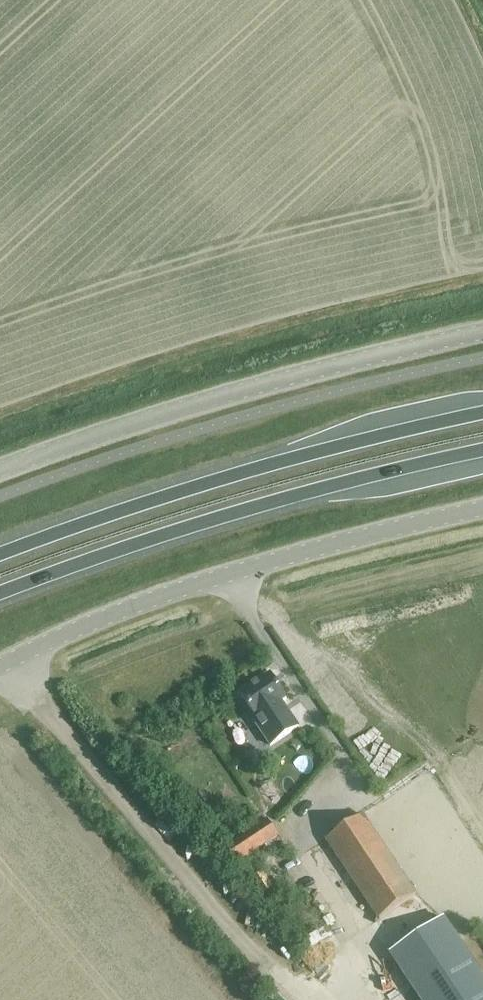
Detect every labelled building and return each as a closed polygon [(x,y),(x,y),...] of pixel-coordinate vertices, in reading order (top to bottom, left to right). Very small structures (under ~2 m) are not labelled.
[(270,677),(243,695),(258,718),(259,717),(277,742),(296,730),(278,704),(286,699),(270,677)] [(210,812),(199,823),(207,831),(218,820),(210,812)] [(380,919),(416,894),(363,816),(327,840),(380,919)] [(237,864),(278,837),(267,821),(227,848),(237,864)] [(445,918),(390,955),(420,999),(482,999),(482,975),(445,918)]
